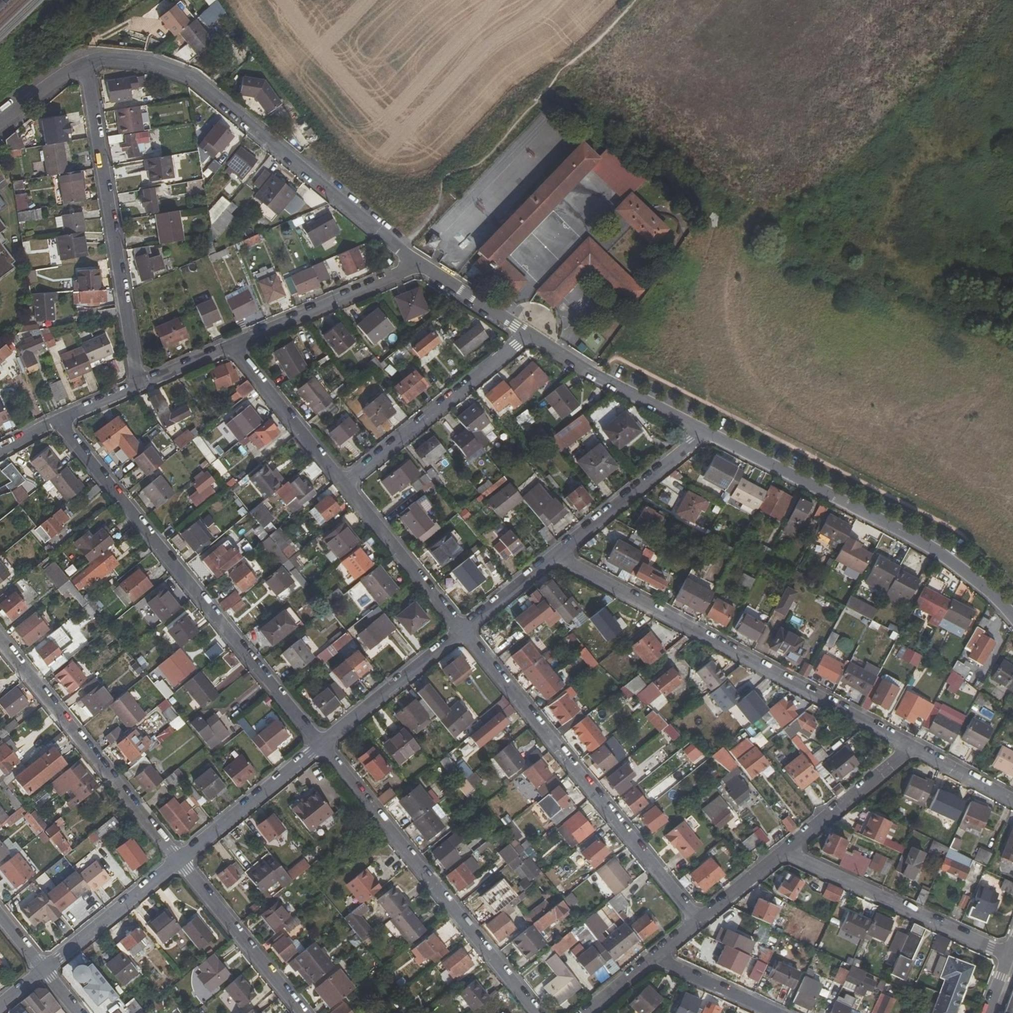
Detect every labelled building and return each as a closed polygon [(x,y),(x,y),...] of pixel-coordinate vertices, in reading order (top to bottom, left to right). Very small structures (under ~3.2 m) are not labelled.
[(175,6),(158,19),(174,38),(179,34),(190,24),(175,6)] [(207,26),(212,20),(204,12),(197,18),(207,26)] [(194,20),(190,24),(179,34),(197,56),(213,44),(194,20)] [(254,98),(267,115),(282,104),(263,80),(243,77),(240,96),(254,98)] [(130,90),(136,89),(139,89),(137,78),(107,82),(110,103),(122,101),(122,100),(121,91),(128,90),(130,90)] [(147,88),(144,88),(139,89),(136,89),(138,97),(148,95),(147,88)] [(122,102),(132,100),(130,90),(128,90),(129,99),(122,100),(122,101),(110,103),(110,104),(122,102)] [(122,100),(129,99),(128,90),(121,91),(122,100)] [(116,113),(120,135),(142,131),(139,109),(116,113)] [(220,116),(217,122),(234,133),(237,127),(220,116)] [(41,121),(45,146),(63,143),(67,142),(63,117),(41,121)] [(232,138),(216,124),(197,147),(198,152),(199,160),(203,163),(209,157),(215,149),(219,152),(220,153),(232,138)] [(125,136),(127,157),(141,155),(140,147),(144,146),(143,144),(150,142),(149,133),(125,136)] [(12,134),(5,140),(7,152),(15,151),(12,134)] [(121,142),(120,136),(108,138),(109,144),(121,142)] [(41,147),(46,177),(58,175),(68,173),(63,143),(45,146),(41,147)] [(485,250),(490,255),(482,264),(517,297),(535,278),(514,256),(605,161),(588,145),(485,250)] [(233,173),(242,180),(257,161),(240,148),(226,165),(228,166),(224,171),(230,176),(233,173)] [(209,157),(213,159),(219,152),(215,149),(209,157)] [(20,150),(15,151),(7,152),(8,158),(21,157),(20,150)] [(152,159),(145,160),(147,171),(148,182),(174,179),(170,156),(152,159)] [(208,169),(214,175),(221,167),(214,161),(208,169)] [(277,215),(294,194),(265,170),(253,185),(260,191),(255,197),(277,215)] [(83,181),(82,171),(68,173),(58,175),(63,206),(82,203),(79,181),(83,181)] [(23,189),(22,181),(12,182),(17,213),(27,211),(24,194),(19,195),(19,190),(23,189)] [(145,207),(146,214),(156,213),(154,195),(162,195),(161,188),(143,190),(144,199),(141,199),(143,207),(145,207)] [(672,230),(640,196),(627,209),(659,242),(672,230)] [(221,197),(208,213),(210,227),(230,204),(221,197)] [(231,215),(237,207),(231,202),(230,204),(210,227),(212,237),(212,242),(234,218),(231,215)] [(40,209),(27,211),(17,213),(19,225),(26,225),(25,221),(41,219),(40,209)] [(55,229),(63,228),(64,236),(80,233),(84,233),(86,232),(83,212),(61,216),(61,217),(53,218),(55,229)] [(155,214),(159,245),(182,242),(177,212),(155,214)] [(302,229),(314,248),(339,233),(328,214),(302,229)] [(294,228),(303,224),(300,216),(291,221),(294,228)] [(15,269),(12,265),(15,263),(3,247),(7,244),(1,235),(7,230),(0,221),(0,280),(15,269)] [(277,233),(275,228),(263,233),(265,238),(277,233)] [(80,233),(64,236),(57,237),(61,261),(86,257),(84,248),(83,248),(80,233)] [(263,233),(235,245),(238,251),(265,239),(265,238),(263,233)] [(651,290),(599,237),(547,288),(562,304),(599,268),(636,305),(651,290)] [(31,241),(22,243),(24,255),(33,254),(31,241)] [(204,247),(207,256),(214,253),(212,244),(204,247)] [(146,255),(150,254),(148,246),(132,248),(141,281),(153,278),(152,273),(163,270),(159,256),(148,260),(146,255)] [(347,276),(366,268),(357,247),(338,255),(347,276)] [(211,262),(230,254),(227,248),(215,254),(209,256),(211,262)] [(297,293),(298,296),(320,286),(319,285),(314,274),(312,268),(283,280),(290,296),(297,293)] [(73,291),(78,290),(78,292),(100,291),(98,270),(77,272),(77,281),(73,282),(73,291)] [(35,271),(26,272),(28,282),(37,280),(35,271)] [(327,282),(322,271),(314,274),(319,285),(327,282)] [(259,283),(267,302),(283,296),(275,276),(259,283)] [(426,312),(417,289),(395,298),(404,321),(426,312)] [(100,291),(78,292),(72,293),(73,304),(88,302),(88,305),(96,305),(96,302),(106,301),(105,290),(100,291)] [(247,293),(230,302),(239,321),(240,321),(251,315),(250,313),(255,310),(247,293)] [(34,298),(36,321),(53,320),(52,298),(34,298)] [(195,308),(196,309),(204,329),(206,329),(212,327),(211,324),(219,320),(211,300),(195,308)] [(97,311),(99,320),(117,317),(115,308),(97,311)] [(357,326),(372,345),(392,328),(377,310),(363,315),(364,321),(357,326)] [(155,329),(163,348),(178,342),(176,338),(185,335),(178,318),(155,329)] [(235,323),(239,331),(245,329),(240,321),(239,321),(235,323)] [(37,324),(22,326),(18,334),(29,332),(38,330),(37,324)] [(324,337),(338,354),(352,342),(339,325),(324,337)] [(487,338),(477,325),(452,344),(463,357),(487,338)] [(48,329),(39,330),(42,339),(47,349),(55,346),(48,329)] [(39,330),(38,330),(29,332),(31,337),(23,340),(24,345),(17,348),(25,368),(35,364),(30,352),(42,347),(40,339),(42,339),(39,330)] [(431,333),(421,340),(416,334),(411,338),(402,345),(411,356),(415,361),(439,342),(431,333)] [(104,335),(80,345),(83,352),(88,364),(112,354),(104,335)] [(19,341),(15,336),(5,344),(12,352),(15,350),(13,346),(19,341)] [(291,342),(272,353),(288,380),(307,369),(291,342)] [(5,344),(0,349),(0,373),(0,372),(6,379),(20,368),(12,352),(5,344)] [(406,360),(411,356),(402,345),(397,349),(406,360)] [(61,362),(69,380),(91,371),(88,364),(83,352),(61,362)] [(374,358),(364,365),(369,372),(372,369),(380,364),(374,358)] [(387,366),(383,361),(380,364),(372,369),(377,374),(387,366)] [(549,379),(531,361),(506,386),(523,404),(549,379)] [(235,370),(232,370),(229,362),(209,371),(217,390),(239,381),(235,370)] [(406,403),(426,387),(407,364),(397,372),(403,379),(393,387),(406,403)] [(312,377),(296,391),(315,415),(317,414),(331,403),(332,401),(312,377)] [(48,386),(55,402),(68,397),(60,381),(48,386)] [(240,398),(242,399),(254,390),(246,381),(234,390),(236,392),(229,398),(234,403),(240,398)] [(515,397),(506,386),(505,384),(500,388),(498,385),(490,391),(493,394),(486,399),(497,412),(515,397)] [(571,417),(580,409),(562,385),(545,399),(561,420),(568,414),(571,417)] [(333,394),(336,399),(338,397),(341,394),(338,390),(333,394)] [(149,400),(163,428),(189,415),(185,408),(169,416),(159,395),(149,400)] [(363,409),(376,426),(392,413),(379,397),(363,409)] [(0,401),(0,403),(7,421),(9,420),(0,401)] [(323,420),(336,410),(331,403),(317,414),(323,420)] [(489,423),(474,404),(456,418),(466,430),(481,449),(489,443),(479,431),(489,423)] [(230,420),(244,437),(262,423),(249,406),(230,420)] [(206,417),(211,424),(220,417),(215,411),(206,417)] [(533,419),(527,412),(527,411),(519,418),(524,425),(533,419)] [(602,430),(617,449),(622,444),(625,448),(645,432),(638,423),(634,425),(624,412),(602,430)] [(581,415),(549,439),(558,451),(591,427),(581,415)] [(329,434),(338,445),(357,430),(348,418),(329,434)] [(109,451),(117,444),(129,458),(140,449),(116,419),(95,435),(109,451)] [(253,432),(264,445),(277,435),(273,430),(276,428),(269,420),(253,432)] [(198,435),(194,429),(189,433),(193,438),(198,435)] [(173,441),(179,449),(191,441),(193,438),(189,433),(186,430),(173,441)] [(275,448),(277,451),(293,438),(286,430),(273,440),(278,446),(275,448)] [(485,453),(481,449),(466,430),(452,441),(471,464),(485,453)] [(438,456),(444,451),(433,437),(415,452),(430,471),(431,470),(442,461),(438,456)] [(200,440),(194,444),(205,458),(211,453),(200,440)] [(598,445),(578,462),(592,480),(606,468),(609,472),(616,467),(598,445)] [(148,447),(132,460),(146,476),(162,464),(148,447)] [(47,449),(30,463),(46,482),(49,480),(64,469),(47,449)] [(723,490),(731,494),(732,492),(739,478),(742,473),(712,456),(701,476),(724,488),(723,490)] [(382,482),(392,495),(418,474),(408,462),(382,482)] [(279,488),(263,468),(260,464),(236,483),(229,489),(234,494),(250,482),(265,500),(275,492),(279,488)] [(272,472),(266,465),(263,468),(279,488),(286,483),(275,469),(272,472)] [(65,467),(64,469),(49,480),(67,502),(84,488),(78,480),(76,481),(65,467)] [(592,480),(595,484),(609,472),(606,468),(592,480)] [(441,487),(443,485),(431,470),(430,471),(425,474),(431,481),(441,494),(445,491),(441,487)] [(206,472),(203,474),(201,472),(193,479),(194,481),(191,484),(198,492),(189,499),(196,508),(215,493),(209,486),(213,482),(206,472)] [(424,475),(411,486),(416,492),(429,482),(424,475)] [(559,488),(548,475),(543,479),(554,493),(559,488)] [(159,476),(142,491),(157,509),(174,494),(159,476)] [(483,499),(506,480),(503,476),(492,485),(480,495),(483,499)] [(701,476),(701,478),(723,490),(724,488),(701,476)] [(297,478),(289,485),(287,482),(286,483),(279,488),(275,492),(286,505),(296,498),(301,505),(314,494),(304,481),(301,484),(297,478)] [(739,478),(732,492),(731,494),(729,497),(756,512),(766,493),(739,478)] [(233,479),(226,484),(229,489),(236,483),(233,479)] [(476,490),(480,495),(492,485),(488,481),(476,490)] [(499,519),(522,500),(522,499),(509,483),(486,502),(499,519)] [(89,500),(100,491),(95,485),(84,494),(89,500)] [(539,485),(522,499),(522,500),(524,502),(541,488),(539,485)] [(328,496),(335,491),(332,486),(323,493),(326,498),(328,496)] [(573,506),(577,511),(591,500),(580,486),(564,499),(570,507),(573,506)] [(550,499),(541,488),(524,502),(544,526),(549,522),(551,523),(564,513),(551,498),(550,499)] [(790,498),(770,488),(758,509),(779,520),(790,498)] [(3,507),(15,500),(13,496),(11,492),(10,491),(8,492),(7,491),(0,495),(0,502),(3,507)] [(699,510),(704,512),(708,504),(687,493),(676,513),(692,522),(699,510)] [(339,510),(328,496),(326,498),(314,507),(325,521),(339,510)] [(440,518),(422,496),(415,502),(433,524),(435,522),(440,518)] [(799,499),(784,527),(787,529),(793,532),(796,533),(811,506),(799,499)] [(467,504),(464,501),(453,509),(456,513),(467,504)] [(252,510),(266,528),(276,520),(261,502),(252,510)] [(404,514),(399,518),(420,544),(439,528),(435,522),(433,524),(415,502),(402,511),(404,514)] [(824,514),(828,505),(821,502),(813,517),(820,521),(824,514)] [(650,519),(660,524),(663,518),(644,507),(632,525),(643,532),(650,519)] [(60,525),(67,519),(60,510),(40,526),(50,540),(64,529),(60,525)] [(626,526),(630,520),(620,514),(613,519),(626,526)] [(851,528),(824,514),(820,521),(819,522),(823,525),(818,532),(842,545),(847,536),(851,528)] [(180,535),(197,555),(211,544),(208,541),(220,532),(213,524),(206,530),(203,533),(198,527),(195,523),(180,535)] [(322,539),(339,560),(357,545),(347,532),(349,530),(343,523),(322,539)] [(549,547),(556,541),(544,526),(540,530),(537,528),(535,530),(537,531),(549,547)] [(88,533),(74,544),(89,563),(105,550),(121,536),(114,527),(106,533),(103,529),(92,538),(88,533)] [(290,544),(291,543),(279,528),(276,531),(288,546),(290,544)] [(357,545),(359,543),(349,530),(347,532),(357,545)] [(290,544),(288,546),(276,531),(268,537),(288,561),(297,553),(293,547),(290,544)] [(511,556),(522,548),(509,531),(498,540),(511,556)] [(429,549),(442,565),(459,552),(446,536),(429,549)] [(735,550),(708,536),(707,537),(705,542),(733,556),(735,550)] [(857,542),(847,536),(842,545),(834,559),(861,573),(865,567),(872,554),(859,548),(856,546),(857,542)] [(283,565),(288,561),(268,537),(260,544),(279,568),(283,565)] [(501,553),(490,540),(483,546),(492,557),(494,560),(501,553)] [(632,571),(638,562),(642,554),(617,540),(607,558),(632,571)] [(480,542),(470,549),(474,554),(480,549),(483,546),(480,542)] [(302,549),(297,544),(293,547),(297,553),(302,549)] [(752,556),(764,563),(771,550),(759,544),(752,556)] [(489,560),(492,557),(483,546),(480,549),(489,560)] [(54,552),(49,547),(44,551),(49,556),(50,555),(54,552)] [(139,562),(150,553),(146,547),(134,557),(139,562)] [(216,577),(225,570),(226,571),(241,559),(232,548),(217,560),(212,553),(202,561),(208,568),(205,569),(209,573),(211,572),(216,577)] [(87,564),(89,566),(70,582),(78,591),(87,584),(90,588),(108,574),(105,570),(115,562),(105,550),(89,563),(87,564)] [(342,563),(354,578),(371,565),(359,550),(342,563)] [(126,562),(129,567),(135,562),(132,558),(126,562)] [(878,558),(864,583),(885,594),(886,591),(889,586),(898,571),(898,568),(878,558)] [(474,593),(487,582),(469,560),(456,570),(474,593)] [(53,561),(43,569),(58,588),(68,580),(53,561)] [(289,573),(294,569),(288,561),(283,565),(289,573)] [(108,574),(118,566),(115,562),(105,570),(108,574)] [(648,574),(650,569),(638,562),(632,571),(631,574),(648,584),(646,587),(655,592),(657,588),(661,591),(665,583),(648,574)] [(9,575),(0,564),(0,582),(9,575)] [(228,575),(242,592),(255,581),(242,564),(228,575)] [(929,576),(936,579),(942,568),(935,564),(929,576)] [(290,591),(295,586),(281,568),(264,581),(276,595),(286,586),(290,591)] [(390,580),(388,582),(376,568),(360,582),(379,605),(398,590),(390,580)] [(302,589),(307,585),(294,569),(289,573),(302,589)] [(120,586),(132,601),(150,586),(138,571),(120,586)] [(907,603),(918,582),(898,571),(889,586),(886,591),(906,602),(907,603)] [(738,583),(749,590),(755,580),(743,574),(738,583)] [(70,582),(68,580),(58,588),(56,590),(61,595),(63,593),(68,599),(73,596),(82,607),(87,603),(82,597),(78,591),(70,582)] [(702,614),(712,594),(685,580),(674,599),(702,614)] [(540,591),(573,632),(603,609),(599,604),(593,608),(589,603),(576,613),(572,608),(570,610),(563,602),(566,600),(551,582),(540,591)] [(924,587),(913,607),(940,622),(941,619),(949,604),(935,596),(937,594),(924,587)] [(17,597),(9,588),(0,595),(0,608),(1,610),(5,614),(11,622),(26,609),(20,601),(23,600),(19,595),(17,597)] [(321,602),(326,609),(343,595),(338,589),(321,602)] [(783,616),(794,594),(784,589),(773,611),(783,616)] [(147,605),(162,622),(179,609),(164,591),(147,605)] [(536,619),(539,623),(550,614),(548,611),(549,609),(535,591),(527,598),(541,616),(536,619)] [(906,602),(886,591),(885,594),(882,599),(893,605),(894,602),(903,607),(906,602)] [(95,599),(89,592),(82,597),(89,604),(95,599)] [(240,599),(235,592),(219,605),(225,612),(230,608),(240,599)] [(950,601),(937,594),(935,596),(949,604),(950,601)] [(849,597),(844,607),(871,621),(876,611),(849,597)] [(235,613),(245,605),(240,599),(230,608),(235,613)] [(965,631),(975,612),(952,599),(950,601),(949,604),(941,619),(964,630),(965,631)] [(707,616),(724,625),(733,609),(715,600),(707,616)] [(428,620),(414,603),(396,618),(410,634),(428,620)] [(97,615),(89,604),(83,608),(91,619),(97,615)] [(381,612),(377,607),(371,612),(372,613),(365,618),(368,622),(381,612)] [(594,623),(612,644),(629,630),(612,609),(594,623)] [(560,619),(555,612),(544,621),(549,628),(560,619)] [(260,630),(272,645),(294,627),(282,613),(260,630)] [(357,636),(369,650),(395,628),(383,614),(357,636)] [(15,630),(28,645),(47,629),(35,615),(15,630)] [(734,629),(756,641),(765,627),(742,615),(734,629)] [(983,632),(990,621),(982,616),(967,641),(972,644),(981,631),(983,632)] [(168,632),(180,647),(197,634),(185,618),(168,632)] [(938,626),(960,638),(964,630),(941,619),(940,622),(938,626)] [(889,623),(886,628),(898,635),(901,629),(889,623)] [(793,637),(779,629),(776,635),(783,639),(782,641),(786,643),(787,642),(790,643),(793,637)] [(327,642),(330,645),(342,635),(340,632),(327,642)] [(831,649),(838,636),(831,632),(824,645),(831,649)] [(341,648),(352,640),(346,633),(342,635),(330,645),(338,654),(343,650),(341,648)] [(632,647),(647,666),(664,652),(649,633),(632,647)] [(889,644),(892,646),(898,635),(894,633),(889,644)] [(967,657),(980,667),(995,643),(982,634),(967,657)] [(782,641),(783,639),(776,635),(769,648),(774,651),(775,650),(784,654),(790,643),(787,642),(786,643),(782,641)] [(119,641),(124,647),(128,644),(123,637),(119,641)] [(799,647),(802,641),(798,639),(794,645),(791,652),(800,657),(804,650),(799,647)] [(298,640),(281,654),(297,673),(304,666),(314,659),(298,640)] [(35,652),(52,672),(65,661),(62,657),(63,656),(57,650),(60,648),(55,643),(53,645),(50,641),(35,652)] [(206,653),(212,660),(224,650),(218,643),(206,653)] [(791,652),(794,645),(790,643),(784,654),(783,656),(797,663),(800,657),(791,652)] [(528,644),(510,657),(522,672),(539,658),(528,644)] [(895,656),(901,660),(908,647),(902,644),(895,656)] [(585,649),(597,665),(608,656),(602,650),(598,654),(593,648),(589,651),(586,647),(585,649)] [(939,655),(926,647),(924,651),(937,659),(939,655)] [(322,664),(333,655),(327,648),(316,657),(322,664)] [(332,672),(344,687),(356,677),(369,668),(356,652),(332,672)] [(182,667),(171,654),(158,665),(174,684),(194,668),(188,661),(182,667)] [(823,655),(814,672),(837,684),(839,680),(846,667),(823,655)] [(463,679),(459,674),(466,669),(467,668),(459,658),(443,671),(450,681),(452,679),(456,684),(463,679)] [(539,658),(522,672),(534,686),(551,672),(539,658)] [(311,675),(321,667),(314,659),(304,666),(311,675)] [(697,673),(711,691),(725,679),(711,661),(697,673)] [(956,661),(951,670),(963,680),(970,668),(956,661)] [(849,662),(846,667),(839,680),(860,691),(859,693),(865,696),(875,676),(849,662)] [(995,664),(989,674),(993,677),(993,678),(1012,691),(1012,668),(1004,662),(1000,667),(995,664)] [(798,674),(806,678),(812,667),(804,663),(798,674)] [(55,677),(68,692),(84,679),(72,664),(55,677)] [(360,680),(371,671),(369,668),(356,677),(360,680)] [(463,679),(470,674),(466,669),(459,674),(463,679)] [(680,682),(670,669),(636,697),(645,704),(656,695),(659,699),(680,682)] [(219,695),(199,672),(182,686),(202,709),(219,695)] [(545,699),(562,686),(551,672),(534,686),(545,699)] [(870,701),(885,709),(900,683),(884,675),(870,701)] [(87,696),(81,701),(94,717),(108,706),(112,702),(94,679),(82,689),(87,696)] [(727,681),(709,695),(724,713),(741,699),(727,681)] [(338,705),(336,702),(345,696),(333,682),(316,696),(314,693),(309,697),(324,716),(338,705)] [(758,695),(768,689),(763,682),(754,687),(758,695)] [(22,687),(19,683),(0,699),(0,705),(10,718),(27,704),(25,701),(18,692),(21,689),(22,687)] [(156,687),(163,695),(167,692),(161,683),(156,687)] [(959,686),(967,691),(969,687),(962,683),(959,686)] [(449,712),(427,685),(417,693),(421,699),(436,717),(453,739),(473,721),(458,704),(449,712)] [(625,701),(633,695),(622,686),(617,691),(625,701)] [(571,699),(576,695),(570,687),(545,706),(561,726),(556,730),(561,736),(570,729),(585,717),(590,712),(585,706),(580,711),(571,699)] [(25,701),(28,698),(21,689),(18,692),(25,701)] [(127,730),(145,715),(126,691),(112,702),(108,706),(127,730)] [(752,691),(735,705),(751,724),(768,710),(752,691)] [(903,697),(894,713),(921,726),(932,705),(909,692),(905,699),(903,697)] [(983,705),(987,698),(979,692),(975,699),(983,705)] [(1010,715),(1012,709),(1012,698),(1009,696),(1003,709),(1010,715)] [(395,716),(411,736),(436,717),(421,699),(412,706),(411,704),(395,716)] [(480,717),(485,723),(507,707),(501,700),(480,717)] [(783,700),(768,712),(780,727),(795,716),(791,711),(794,708),(789,702),(786,704),(783,700)] [(921,728),(951,744),(961,726),(936,713),(941,706),(934,702),(932,705),(921,726),(921,728)] [(170,722),(176,717),(168,707),(166,709),(162,704),(158,707),(170,722)] [(505,719),(515,712),(509,705),(507,707),(484,725),(466,739),(472,746),(475,745),(477,747),(492,734),(494,737),(496,738),(501,734),(501,730),(500,728),(507,722),(505,719)] [(664,728),(666,726),(657,714),(655,715),(652,711),(645,717),(658,733),(664,728)] [(812,721),(813,718),(803,712),(782,729),(789,739),(797,732),(808,739),(816,724),(812,721)] [(199,716),(189,723),(210,749),(212,747),(219,741),(199,716)] [(587,750),(602,738),(585,717),(570,729),(587,750)] [(974,747),(981,751),(992,729),(972,718),(961,737),(975,744),(974,747)] [(288,736),(275,720),(250,741),(264,758),(271,752),(270,751),(275,747),(288,736)] [(672,740),(678,736),(668,724),(666,726),(664,728),(672,740)] [(118,727),(104,738),(109,744),(123,733),(118,727)] [(398,763),(418,748),(403,729),(391,738),(392,740),(384,746),(398,763)] [(117,745),(130,761),(149,745),(143,737),(140,740),(133,731),(117,745)] [(751,738),(760,746),(766,740),(757,731),(751,738)] [(388,735),(380,741),(384,746),(392,740),(391,738),(388,735)] [(790,741),(793,744),(799,739),(796,735),(790,741)] [(961,737),(960,739),(974,747),(975,744),(961,737)] [(750,778),(767,765),(745,738),(729,751),(750,778)] [(805,744),(803,745),(799,739),(793,744),(801,754),(813,768),(828,756),(821,748),(812,755),(807,749),(808,748),(805,744)] [(1,781),(21,766),(0,741),(0,780),(1,781)] [(215,750),(222,745),(219,741),(212,747),(215,750)] [(508,777),(525,764),(509,744),(492,757),(508,777)] [(688,746),(681,751),(692,764),(702,755),(698,750),(695,753),(688,746)] [(589,756),(601,772),(613,763),(601,747),(589,756)] [(736,766),(722,747),(711,757),(729,772),(732,769),(736,766)] [(1012,776),(1012,753),(1001,747),(992,765),(1012,777),(1012,776)] [(845,748),(823,765),(835,780),(857,762),(845,748)] [(52,749),(25,771),(21,766),(1,781),(6,787),(15,779),(27,794),(64,764),(52,749)] [(358,759),(375,780),(388,769),(372,749),(358,759)] [(536,749),(526,757),(532,764),(538,760),(542,757),(536,749)] [(455,752),(453,754),(451,752),(446,756),(450,761),(452,760),(461,772),(467,767),(455,752)] [(812,783),(810,780),(817,774),(813,768),(801,754),(783,768),(801,791),(812,783)] [(255,772),(241,755),(223,770),(237,787),(255,772)] [(150,764),(144,756),(127,770),(146,794),(162,781),(149,766),(150,764)] [(452,772),(456,769),(445,757),(439,762),(447,772),(449,770),(452,772)] [(536,788),(551,776),(538,760),(532,764),(523,772),(536,788)] [(77,797),(68,804),(71,808),(83,798),(85,797),(84,795),(95,786),(76,763),(51,783),(60,795),(70,787),(77,797)] [(641,772),(644,777),(656,767),(653,763),(641,772)] [(606,779),(618,794),(628,785),(625,782),(632,776),(624,765),(606,779)] [(177,778),(182,774),(177,769),(172,773),(177,778)] [(735,776),(736,774),(732,769),(729,772),(720,779),(731,792),(728,795),(736,805),(750,794),(735,776)] [(207,799),(223,787),(209,770),(194,782),(207,799)] [(473,789),(482,782),(474,772),(466,780),(469,784),(473,789)] [(177,778),(172,773),(162,781),(169,791),(180,782),(177,778)] [(903,795),(923,805),(932,784),(912,775),(903,795)] [(550,790),(560,782),(555,776),(546,784),(550,790)] [(824,783),(835,797),(841,792),(831,779),(824,783)] [(461,791),(469,784),(466,780),(458,786),(461,791)] [(16,812),(22,807),(6,787),(1,781),(0,782),(0,789),(10,802),(9,803),(16,812)] [(191,786),(186,789),(200,806),(204,802),(191,786)] [(555,826),(575,809),(556,786),(536,803),(555,826)] [(418,787),(399,802),(414,821),(428,810),(433,806),(418,787)] [(481,791),(486,796),(490,793),(486,787),(481,791)] [(395,796),(390,788),(376,799),(383,806),(395,796)] [(622,799),(634,813),(645,804),(634,789),(622,799)] [(89,806),(100,797),(94,790),(85,797),(83,798),(89,806)] [(954,822),(963,802),(938,790),(929,809),(954,822)] [(308,800),(301,805),(299,802),(297,800),(289,807),(309,832),(332,813),(316,793),(308,800)] [(973,801),(992,807),(994,800),(975,794),(973,801)] [(732,816),(733,815),(718,796),(701,810),(717,829),(732,817),(732,816)] [(191,809),(185,814),(178,805),(173,799),(158,810),(179,836),(194,824),(193,823),(198,819),(191,809)] [(191,809),(184,800),(178,805),(185,814),(191,809)] [(980,829),(988,809),(969,802),(957,828),(964,831),(967,823),(980,829)] [(641,817),(652,831),(664,821),(653,807),(641,817)] [(433,834),(442,827),(428,810),(414,821),(412,823),(426,840),(427,839),(433,834)] [(34,811),(29,815),(32,819),(39,828),(42,831),(48,827),(34,811)] [(570,848),(592,831),(578,812),(556,830),(570,848)] [(256,827),(268,842),(284,829),(272,815),(256,827)] [(889,823),(871,815),(861,836),(879,844),(889,823)] [(780,822),(789,833),(796,828),(788,816),(780,822)] [(113,817),(93,832),(100,841),(119,825),(113,817)] [(44,831),(65,856),(72,850),(55,829),(63,823),(60,818),(52,824),(53,825),(44,831)] [(27,823),(35,831),(39,828),(32,819),(27,823)] [(683,822),(664,837),(670,845),(672,843),(675,847),(684,859),(701,845),(683,822)] [(1012,862),(1012,860),(1012,827),(1001,857),(1012,862)] [(769,840),(759,829),(753,834),(761,843),(763,846),(769,840)] [(432,852),(445,868),(458,858),(451,849),(461,840),(456,833),(432,852)] [(749,853),(761,843),(753,834),(741,843),(749,853)] [(822,850),(839,858),(846,842),(828,835),(822,850)] [(957,852),(962,842),(953,837),(948,848),(957,852)] [(131,838),(115,849),(125,862),(131,857),(135,863),(137,866),(147,860),(131,838)] [(528,839),(520,846),(524,851),(532,845),(528,839)] [(462,851),(466,856),(479,845),(475,840),(462,851)] [(600,859),(607,853),(597,840),(581,853),(594,869),(602,862),(600,859)] [(935,856),(939,849),(946,853),(948,849),(948,848),(933,841),(928,853),(935,856)] [(509,845),(499,852),(508,864),(518,856),(509,845)] [(973,860),(985,867),(992,852),(979,846),(973,860)] [(910,849),(908,852),(903,850),(901,854),(893,870),(911,879),(922,855),(910,849)] [(963,879),(971,861),(948,849),(946,853),(939,868),(963,879)] [(537,875),(539,878),(543,875),(524,851),(518,856),(508,864),(513,871),(519,867),(530,881),(537,875)] [(16,853),(0,866),(0,871),(13,888),(32,873),(16,853)] [(868,868),(880,874),(880,873),(887,859),(875,853),(868,868)] [(64,857),(49,868),(55,876),(70,865),(64,857)] [(125,862),(129,868),(135,863),(131,857),(125,862)] [(616,863),(618,862),(614,857),(596,872),(615,895),(619,893),(632,882),(616,863)] [(477,867),(470,858),(446,876),(458,891),(473,878),(470,873),(477,867)] [(868,866),(850,858),(845,869),(863,877),(868,866)] [(885,875),(892,861),(887,859),(880,873),(885,875)] [(703,890),(722,875),(709,860),(691,875),(703,890)] [(95,861),(78,875),(89,889),(91,891),(92,892),(109,878),(95,861)] [(226,887),(244,874),(235,862),(217,876),(226,887)] [(282,889),(292,881),(275,862),(267,868),(263,872),(260,868),(248,878),(266,901),(272,896),(266,889),(276,881),(282,889)] [(288,873),(294,879),(303,872),(298,865),(288,873)] [(321,880),(313,869),(308,874),(316,884),(321,880)] [(381,887),(366,869),(363,871),(378,890),(381,887)] [(45,895),(59,913),(89,889),(78,875),(74,871),(45,895)] [(363,871),(346,885),(362,903),(363,903),(378,890),(363,871)] [(499,876),(504,882),(510,877),(505,871),(499,876)] [(775,890),(792,900),(793,899),(801,904),(803,901),(802,899),(808,889),(802,885),(803,884),(786,873),(775,890)] [(518,883),(524,891),(524,890),(530,885),(524,878),(518,883)] [(1012,895),(1012,883),(1004,879),(999,889),(1012,895)] [(996,893),(995,892),(997,888),(984,882),(982,888),(979,887),(974,900),(977,901),(974,909),(971,908),(968,916),(985,923),(990,909),(993,910),(996,901),(993,900),(996,893)] [(564,890),(559,884),(554,888),(559,894),(564,890)] [(822,896),(837,904),(842,891),(828,884),(822,896)] [(392,888),(377,900),(392,919),(407,907),(410,905),(404,898),(401,900),(392,888)] [(915,901),(922,905),(928,892),(920,889),(915,901)] [(467,898),(475,907),(484,899),(477,890),(467,898)] [(528,895),(524,890),(524,891),(499,911),(501,913),(486,926),(499,941),(514,928),(504,915),(512,909),(511,908),(528,895)] [(96,906),(93,901),(96,898),(92,892),(91,891),(72,906),(77,913),(86,907),(89,911),(96,906)] [(276,900),(281,896),(278,892),(272,896),(276,900)] [(50,921),(59,913),(45,895),(43,893),(20,911),(33,927),(41,921),(47,916),(50,921)] [(622,911),(629,905),(619,893),(615,895),(607,902),(612,908),(624,923),(629,920),(622,911)] [(957,906),(963,909),(968,897),(963,894),(957,906)] [(777,908),(758,899),(750,916),(769,925),(777,908)] [(542,915),(532,923),(530,925),(512,940),(527,959),(545,944),(538,934),(568,910),(561,900),(550,909),(542,915)] [(276,934),(283,927),(292,920),(277,901),(268,908),(269,911),(262,916),(276,934)] [(550,909),(544,902),(536,908),(542,915),(550,909)] [(596,911),(600,917),(612,908),(607,902),(596,911)] [(248,908),(252,912),(258,907),(254,903),(248,908)] [(363,903),(362,903),(343,918),(361,941),(374,932),(361,916),(369,910),(363,903)] [(409,945),(425,931),(407,907),(392,919),(390,921),(409,945)] [(536,908),(524,918),(530,925),(532,923),(542,915),(536,908)] [(146,925),(161,944),(181,928),(165,909),(146,925)] [(60,915),(61,916),(73,931),(79,926),(69,913),(68,914),(65,911),(60,915)] [(861,939),(869,922),(847,912),(839,928),(861,939)] [(50,921),(52,923),(61,916),(60,915),(59,913),(50,921)] [(882,941),(891,922),(874,913),(863,939),(869,942),(872,936),(882,941)] [(630,926),(642,941),(657,929),(645,914),(630,926)] [(41,921),(44,925),(50,921),(47,916),(41,921)] [(213,938),(196,916),(181,928),(198,950),(213,938)] [(288,932),(300,923),(296,917),(292,920),(283,927),(288,932)] [(578,918),(573,922),(577,926),(582,923),(578,918)] [(595,938),(582,923),(577,926),(566,935),(570,940),(575,936),(584,947),(595,938)] [(599,944),(613,961),(638,940),(624,923),(599,944)] [(910,962),(926,929),(914,924),(908,935),(898,955),(890,974),(902,980),(910,962)] [(145,936),(138,928),(116,946),(122,953),(138,972),(140,970),(131,958),(145,946),(141,940),(145,936)] [(723,945),(747,956),(748,956),(754,943),(726,929),(724,934),(720,943),(723,944),(723,945)] [(897,930),(888,951),(898,955),(908,935),(897,930)] [(724,934),(719,931),(715,940),(720,943),(724,934)] [(282,963),(297,951),(284,935),(270,947),(282,963)] [(943,955),(949,940),(937,935),(930,949),(943,955)] [(424,962),(429,958),(434,964),(446,954),(431,936),(414,949),(424,962)] [(720,943),(715,940),(708,937),(700,954),(715,961),(723,944),(720,943)] [(564,946),(560,941),(551,948),(555,953),(560,960),(563,957),(558,951),(564,946)] [(313,983),(334,966),(314,942),(288,963),(294,972),(296,970),(301,967),(313,983)] [(600,958),(604,954),(596,944),(591,948),(577,959),(589,974),(603,963),(600,958)] [(747,956),(723,945),(715,964),(738,975),(747,956)] [(760,953),(757,960),(766,964),(772,951),(760,946),(758,952),(760,953)] [(555,953),(551,948),(540,956),(544,962),(545,962),(555,953)] [(455,978),(471,965),(459,951),(443,963),(455,978)] [(122,985),(138,972),(122,953),(113,961),(118,967),(111,972),(122,985)] [(550,997),(557,1005),(581,986),(560,960),(555,953),(545,962),(557,977),(543,989),(546,992),(550,997)] [(210,993),(230,976),(212,954),(206,960),(196,967),(201,973),(197,977),(210,993)] [(938,956),(931,974),(938,977),(946,959),(938,956)] [(938,977),(945,980),(940,993),(960,1000),(972,967),(946,957),(946,959),(938,977)] [(833,958),(830,963),(839,967),(842,962),(833,958)] [(861,971),(864,963),(854,958),(850,966),(861,971)] [(748,979),(758,983),(766,964),(757,960),(748,979)] [(76,961),(67,971),(86,991),(96,980),(76,961)] [(113,961),(106,965),(111,972),(118,967),(113,961)] [(768,977),(791,987),(798,973),(775,962),(768,977)] [(850,966),(842,962),(839,967),(832,982),(841,986),(850,966)] [(904,981),(913,963),(910,962),(902,980),(904,981)] [(866,973),(861,971),(850,966),(841,986),(863,996),(866,989),(872,992),(876,982),(865,977),(866,973)] [(313,983),(301,967),(296,970),(309,987),(313,983)] [(809,980),(813,972),(807,969),(792,1002),(809,1009),(821,986),(809,980)] [(315,988),(330,1007),(353,989),(338,970),(315,988)] [(255,996),(240,976),(223,989),(239,1009),(255,996)] [(406,986),(401,980),(396,984),(401,991),(406,986)] [(482,990),(475,980),(473,982),(480,992),(482,990)] [(473,1012),(482,1004),(489,998),(482,990),(480,992),(473,982),(458,993),(473,1012)] [(629,1004),(638,1012),(648,1012),(660,1000),(647,987),(629,1004)] [(45,988),(37,988),(18,1003),(26,1012),(46,1012),(54,1012),(61,1008),(45,988)] [(1004,1012),(1012,1012),(1012,989),(1004,1012)] [(852,1005),(856,997),(843,992),(840,1000),(852,1005)] [(149,998),(153,1003),(158,998),(155,993),(149,998)] [(960,1000),(940,993),(932,1012),(955,1012),(960,1000)] [(697,1008),(700,1001),(685,994),(676,1012),(695,1012),(697,1008)] [(895,1000),(881,994),(878,1000),(872,1012),(889,1012),(895,1000)] [(487,1010),(497,1002),(492,995),(489,998),(482,1004),(487,1010)] [(133,998),(124,1005),(129,1011),(130,1012),(140,1012),(143,1010),(133,998)] [(833,1005),(829,1012),(849,1012),(852,1008),(835,1000),(833,1005)] [(343,1002),(329,1012),(352,1012),(343,1002)] [(18,1003),(8,1012),(9,1012),(26,1012),(18,1003)] [(702,1011),(697,1008),(695,1012),(718,1012),(720,1009),(711,1004),(708,1010),(703,1008),(702,1011)]
